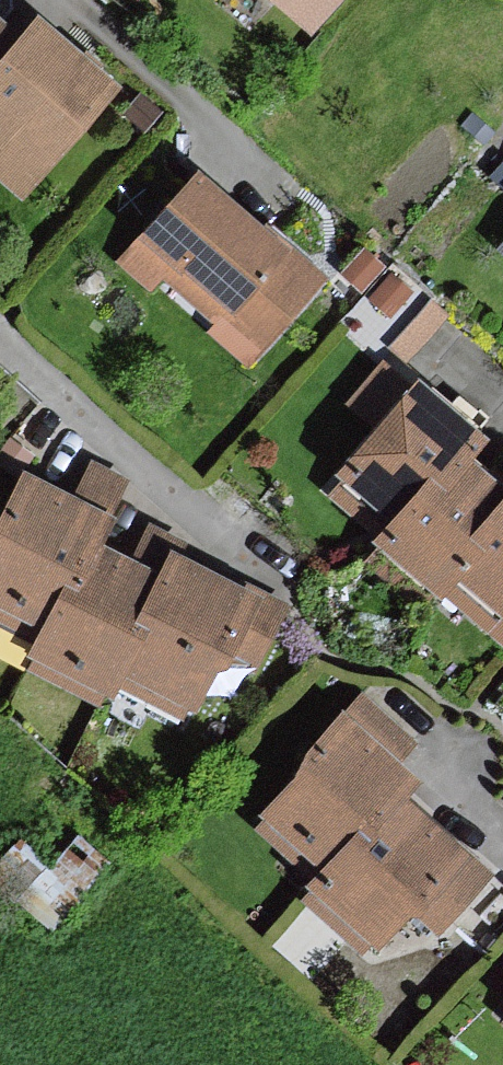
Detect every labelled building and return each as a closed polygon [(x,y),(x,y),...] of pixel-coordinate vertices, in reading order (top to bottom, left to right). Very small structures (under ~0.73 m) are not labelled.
[(307,25),(329,0),(279,0),(307,25)] [(17,35),(0,54),(0,176),(17,192),(114,84),(37,14),(17,35)] [(17,35),(0,19),(0,54),(17,35)] [(319,273),(196,171),(121,260),(151,286),(164,270),(221,317),(210,330),(246,360),(319,273)] [(382,266),(365,249),(344,271),(361,288),(382,266)] [(409,290),(391,275),(371,297),(389,313),(409,290)] [(446,313),(424,295),(381,345),(392,354),(396,350),(406,359),(446,313)] [(410,386),(383,363),(350,403),(376,424),(338,470),(345,476),(332,492),(375,529),(424,472),(439,484),(465,453),(482,433),(417,379),(410,386)] [(465,453),(439,484),(424,472),(375,529),(371,534),(436,589),(479,538),(469,531),(502,491),(502,484),(465,453)] [(21,473),(0,514),(0,621),(31,637),(58,585),(72,592),(97,542),(110,518),(21,473)] [(469,531),(479,538),(436,589),(484,629),(500,611),(502,613),(502,491),(469,531)] [(58,585),(31,637),(25,648),(35,654),(29,666),(101,703),(114,678),(141,626),(129,620),(154,571),(97,542),(72,592),(58,585)] [(166,547),(154,571),(129,620),(141,626),(114,678),(187,715),(216,658),(221,661),(229,646),(256,660),(283,607),(200,565),(166,547)] [(500,611),(484,629),(502,645),(502,613),(500,611)] [(308,768),(258,823),(312,873),(360,820),(368,828),(400,793),(413,779),(392,760),(411,739),(362,694),(301,761),(308,768)] [(423,814),(400,793),(368,828),(360,820),(312,873),(305,880),(313,887),(304,897),(358,946),(368,935),(375,942),(410,903),(437,927),(462,899),(487,872),(423,814)] [(48,928),(105,860),(93,849),(77,836),(51,868),(21,843),(0,868),(0,870),(21,887),(12,898),(48,928)]
